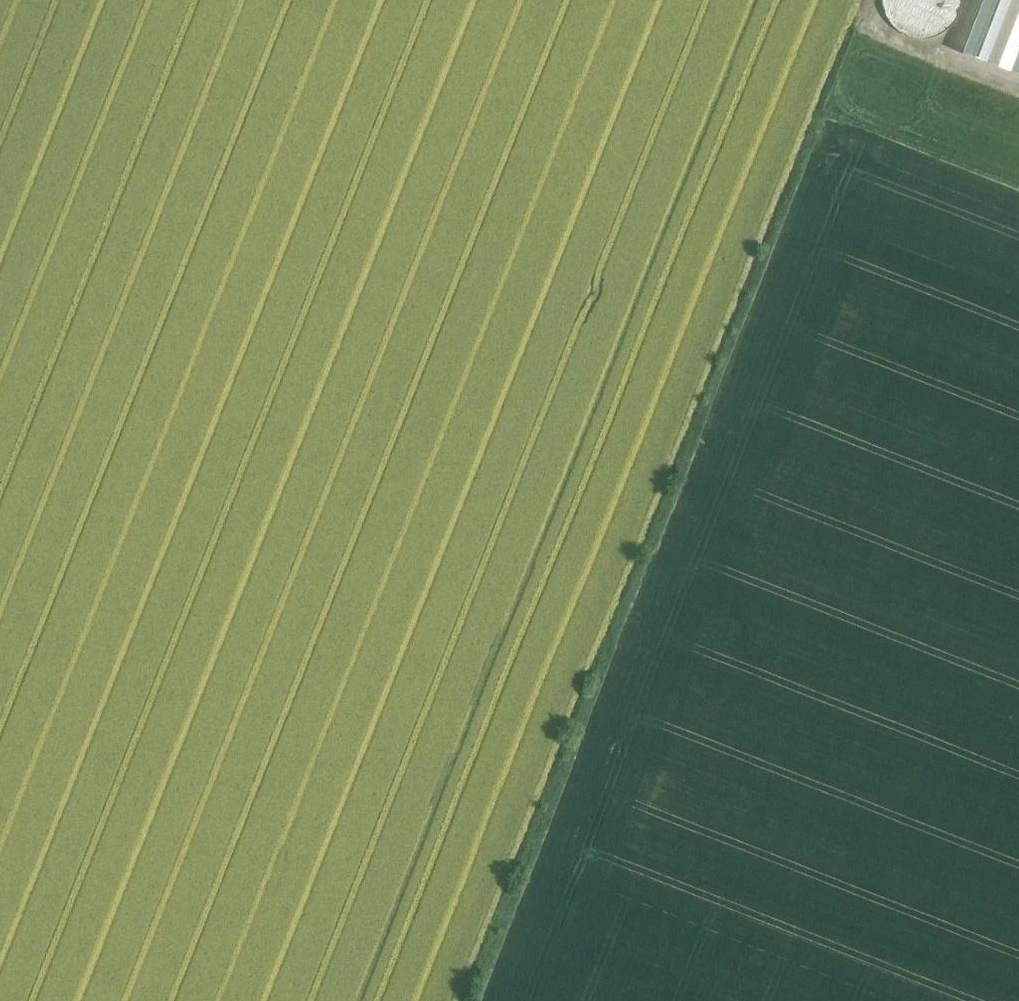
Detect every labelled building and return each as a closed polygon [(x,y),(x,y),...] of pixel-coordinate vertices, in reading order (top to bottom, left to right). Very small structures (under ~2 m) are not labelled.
[(887,1),(890,14),(894,23),(904,33),(916,38),(935,39),(947,34),(959,23),(965,11),(966,0),(887,0),(887,1)] [(973,49),(1018,67),(1018,0),(992,0),(973,49)]
